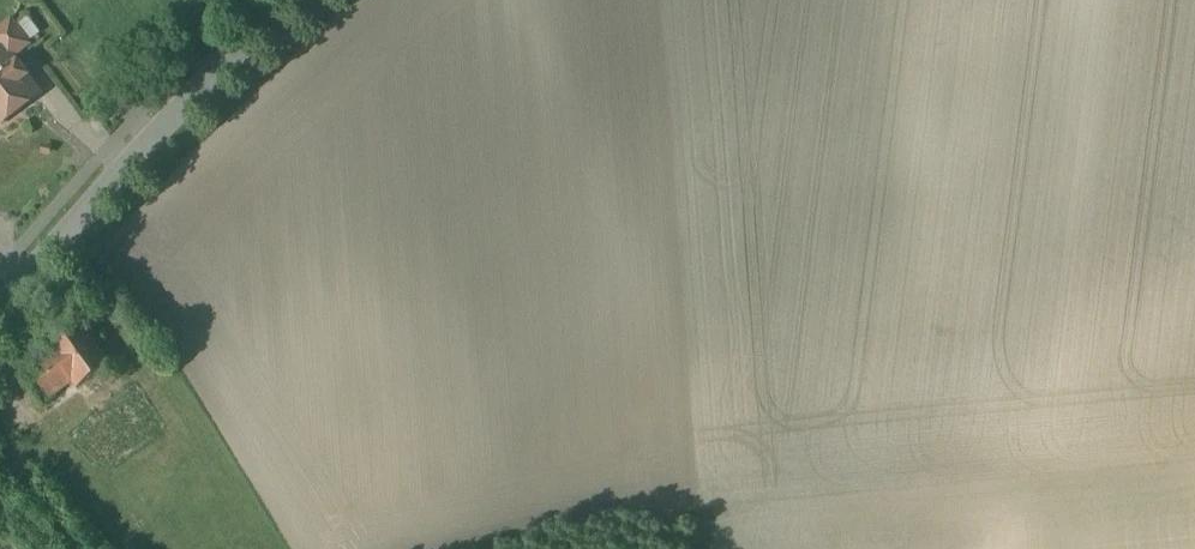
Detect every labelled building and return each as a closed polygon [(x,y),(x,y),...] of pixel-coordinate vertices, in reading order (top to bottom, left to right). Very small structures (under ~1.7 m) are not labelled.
[(10,60),(29,45),(12,23),(0,31),(0,49),(2,52),(10,60)] [(2,52),(0,53),(0,125),(37,97),(24,79),(23,71),(18,64),(14,67),(10,60),(2,52)] [(82,327),(49,350),(53,357),(72,383),(77,389),(110,366),(82,327)] [(53,357),(23,378),(42,405),(72,383),(53,357)]
